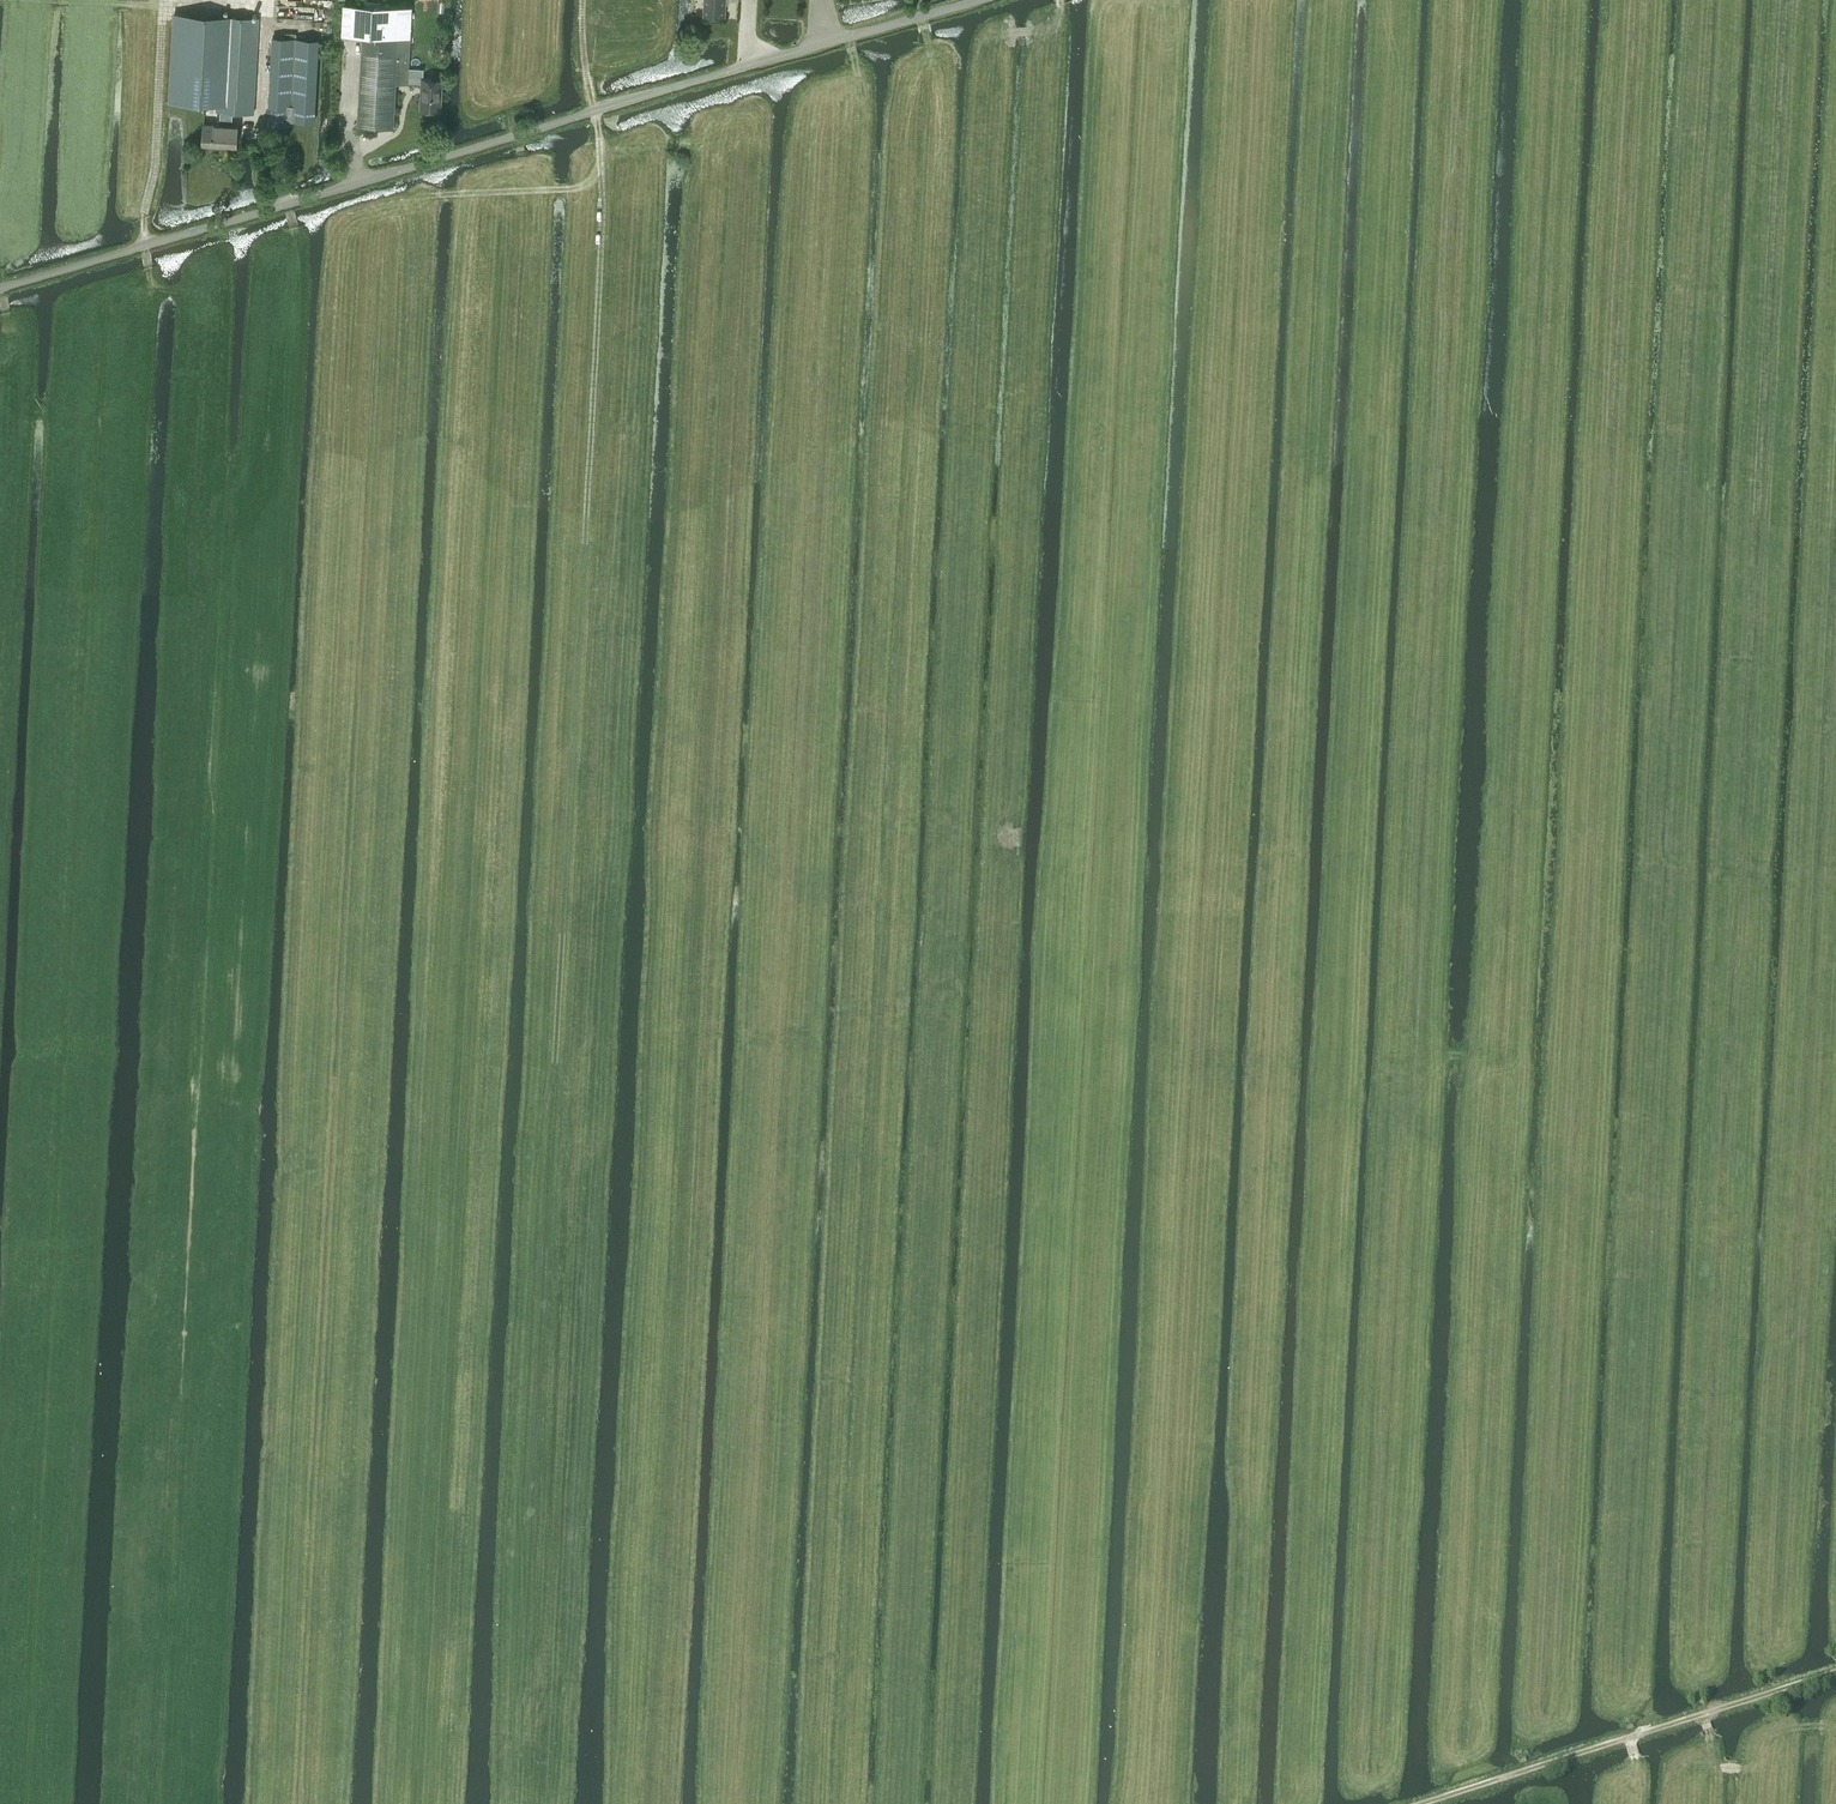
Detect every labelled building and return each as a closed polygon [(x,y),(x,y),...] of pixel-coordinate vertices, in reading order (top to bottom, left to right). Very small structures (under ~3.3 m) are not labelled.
[(703,14),(725,15),(725,0),(704,0),(703,14)] [(344,9),(343,33),(362,34),(358,125),(394,127),(396,83),(408,83),(408,81),(422,82),(421,105),(440,106),(441,79),(423,78),(424,68),(409,67),(410,37),(411,15),(412,7),(345,3),(344,9)] [(181,95),(216,97),(221,15),(174,13),(169,101),(180,102),(181,95)] [(203,122),(202,142),(237,144),(238,124),(232,123),(233,112),(254,114),(259,17),(221,15),(216,97),(216,103),(216,111),(220,112),(219,122),(203,122)] [(272,36),(267,124),(292,125),(292,120),(302,121),(306,38),(272,36)]
